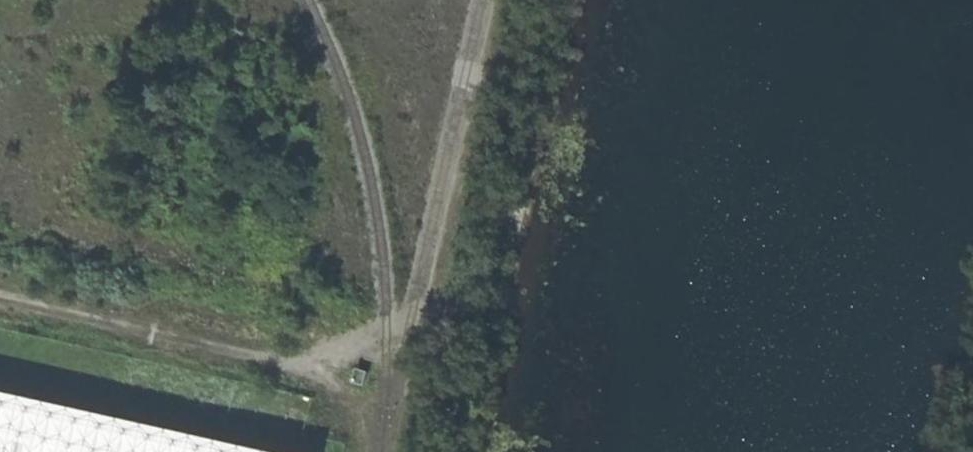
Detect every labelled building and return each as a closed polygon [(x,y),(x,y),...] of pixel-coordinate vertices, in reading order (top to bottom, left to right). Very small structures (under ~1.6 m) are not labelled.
[(37,395),(0,387),(0,451),(289,451),(37,395)]
